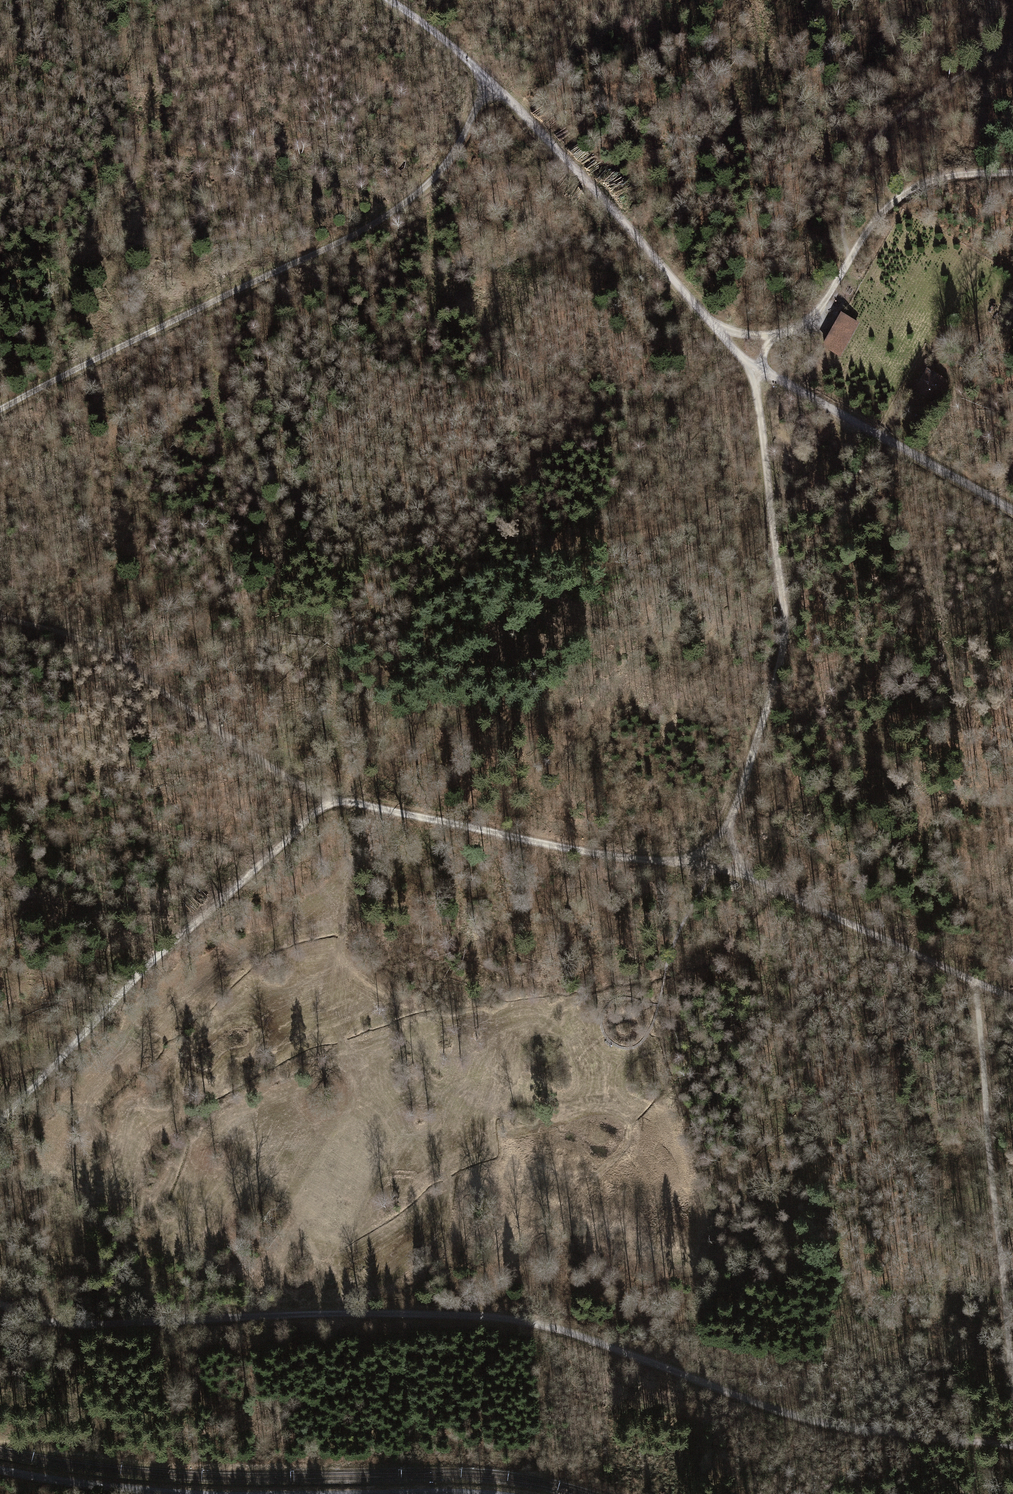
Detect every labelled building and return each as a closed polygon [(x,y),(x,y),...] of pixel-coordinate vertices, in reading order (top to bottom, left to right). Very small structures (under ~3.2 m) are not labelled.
[(822,348),(839,358),(852,336),(859,325),(842,315),(835,326),(822,348)]
